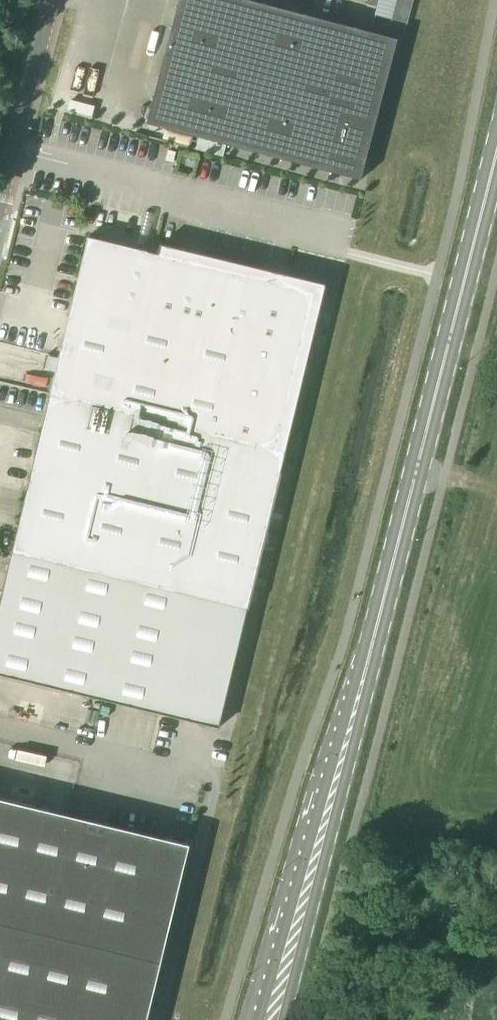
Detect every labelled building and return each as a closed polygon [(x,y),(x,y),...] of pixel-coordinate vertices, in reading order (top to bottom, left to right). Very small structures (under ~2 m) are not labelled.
[(398,39),(249,0),(180,0),(147,124),(361,180),(398,39)] [(293,207),(297,189),(287,187),(284,205),(293,207)] [(0,602),(0,674),(218,727),(248,609),(324,294),(284,284),(259,278),(156,253),(154,253),(137,249),(98,239),(88,237),(74,297),(60,355),(40,435),(26,494),(12,552),(0,602)] [(162,961),(156,960),(179,864),(185,865),(190,845),(0,799),(0,1019),(148,1019),(162,961)]
